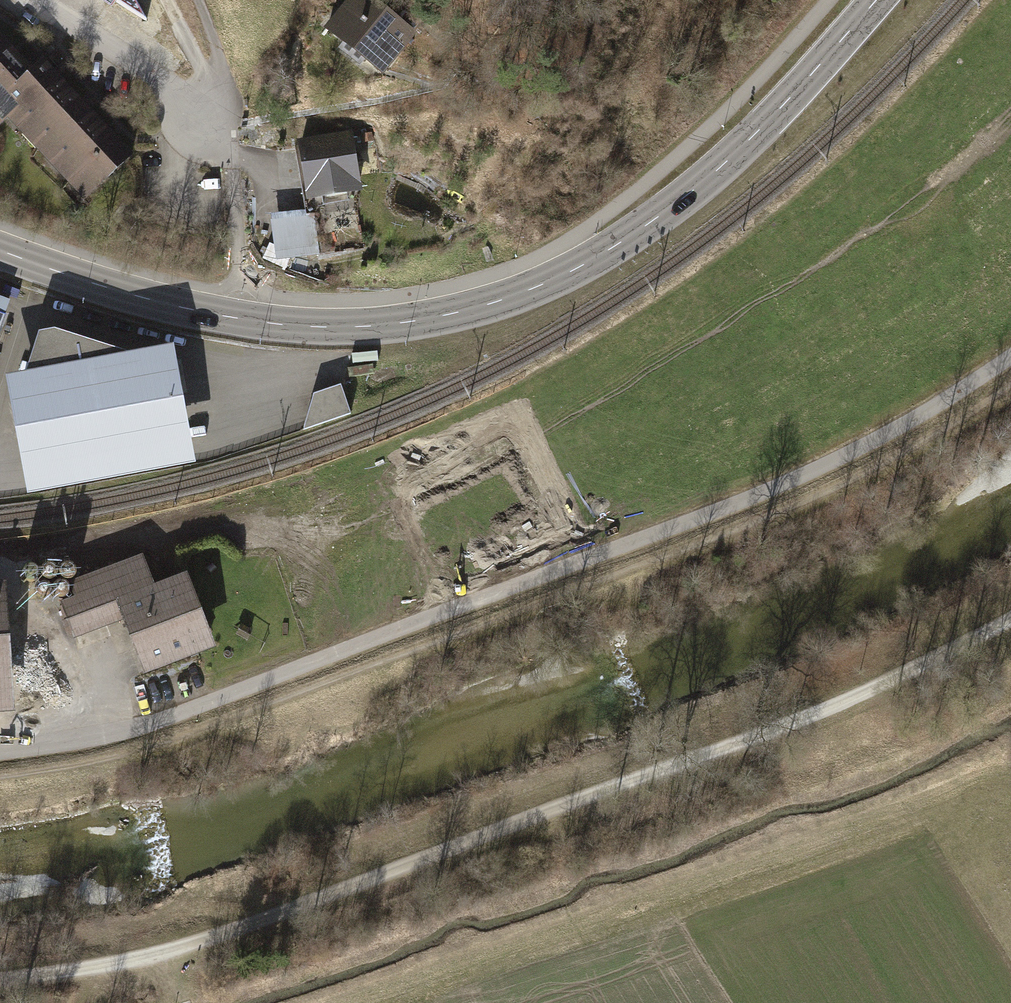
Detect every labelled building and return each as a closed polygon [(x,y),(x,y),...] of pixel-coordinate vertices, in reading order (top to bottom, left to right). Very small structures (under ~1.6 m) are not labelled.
[(136,0),(121,0),(145,16),(136,0)] [(366,0),(349,0),(320,38),(382,84),(417,38),(366,0)] [(9,126),(84,206),(133,160),(46,67),(38,75),(0,35),(0,135),(9,126)] [(296,143),(304,218),(362,212),(354,137),(296,143)] [(359,147),(364,170),(380,166),(375,143),(359,147)] [(316,220),(273,226),(278,264),(322,258),(316,220)] [(19,366),(36,465),(177,439),(166,362),(129,369),(60,328),(45,330),(36,363),(19,366)] [(315,425),(353,417),(346,387),(309,395),(315,425)] [(146,559),(62,587),(79,638),(132,620),(147,667),(215,644),(190,571),(155,583),(146,559)] [(8,695),(0,599),(0,695),(8,695)]
